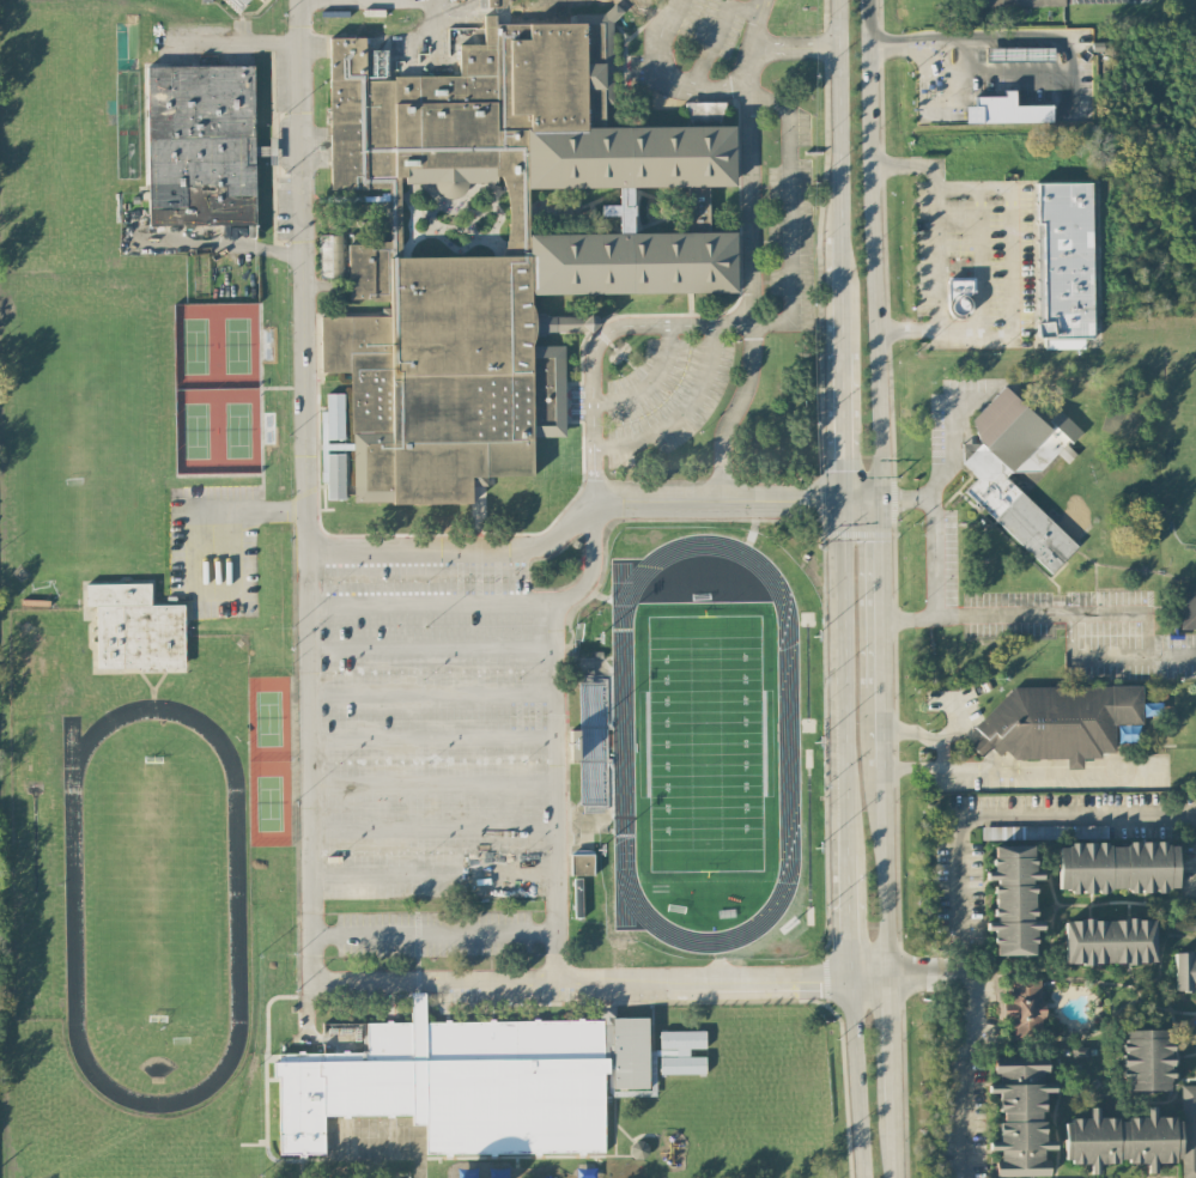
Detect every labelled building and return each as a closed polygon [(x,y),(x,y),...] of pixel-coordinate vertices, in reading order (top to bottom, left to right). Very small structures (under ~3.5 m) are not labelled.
[(241,8),(249,0),(232,0),(241,8)] [(566,448),(563,351),(536,340),(584,324),(737,289),(735,230),(520,236),(544,176),(632,210),(631,187),(745,184),(717,101),(614,136),(610,11),(514,14),(520,0),(485,0),(487,4),(455,84),(327,35),(332,189),(390,187),(392,243),(348,244),(349,297),(387,296),(388,314),(312,316),(378,512),(566,448)] [(255,223),(253,63),(146,65),(149,225),(255,223)] [(1051,121),(1051,104),(1014,104),(1014,89),(1004,89),(1004,95),(976,95),(976,105),(966,105),(966,122),(1051,121)] [(1091,181),(1036,182),(1037,222),(1039,222),(1040,337),(1044,337),(1045,348),(1083,348),(1083,337),(1093,337),(1091,181)] [(341,277),(342,234),(320,234),(318,277),(341,277)] [(972,277),(949,276),(948,314),(971,314),(972,277)] [(955,457),(975,439),(966,415),(998,383),(1043,424),(1058,408),(1080,426),(1062,438),(1016,485),(1071,542),(1046,570),(959,490),(972,474),(955,457)] [(328,453),(327,498),(344,498),(345,453),(328,453)] [(184,667),(184,603),(150,603),(150,582),(85,583),(86,606),(96,605),(97,668),(184,667)] [(1178,583),(1179,628),(1195,628),(1195,583),(1178,583)] [(578,729),(569,729),(570,762),(579,762),(579,811),(608,811),(606,673),(577,674),(578,729)] [(1012,686),(977,723),(977,738),(970,745),(980,755),(989,745),(999,755),(1005,749),(1014,758),(1066,758),(1067,768),(1083,767),(1083,757),(1098,757),(1103,752),(1116,752),(1115,723),(1142,723),(1142,685),(1012,686)] [(1058,891),(1127,890),(1127,891),(1177,890),(1176,842),(1058,843),(1058,891)] [(1035,953),(1034,928),(1043,928),(1042,919),(1034,919),(1033,878),(1041,878),(1041,869),(1034,870),(1033,844),(992,845),(993,870),(986,870),(986,879),(993,878),(994,920),(986,920),(986,930),(993,930),(994,954),(1035,953)] [(593,853),(571,853),(571,874),(593,875),(593,853)] [(1064,918),(1064,962),(1154,962),(1154,919),(1064,918)] [(1195,942),(1195,951),(1173,951),(1174,990),(1195,989),(1195,942)] [(1042,978),(1010,978),(1011,1001),(999,1001),(999,1017),(1012,1017),(1013,1037),(1043,1037),(1042,978)] [(275,1075),(279,1075),(280,1153),(324,1152),(323,1116),(412,1114),(412,1123),(426,1123),(426,1153),(604,1150),(603,1073),(609,1073),(610,1095),(656,1094),(656,1087),(649,1087),(647,1016),(614,1017),(614,1005),(599,1006),(599,1018),(425,1021),(425,992),(411,992),(412,1020),(365,1021),(366,1051),(275,1052),(275,1075)] [(1170,1028),(1121,1029),(1123,1090),(1172,1089),(1170,1028)] [(704,1029),(658,1030),(659,1055),(660,1073),(705,1072),(704,1055),(689,1056),(688,1048),(705,1047),(704,1029)] [(1046,1175),(1046,1148),(1055,1148),(1055,1139),(1043,1139),(1043,1091),(1054,1091),(1054,1081),(1046,1081),(1046,1056),(994,1056),(994,1080),(988,1080),(988,1092),(998,1092),(998,1110),(1000,1110),(1000,1140),(989,1140),(989,1149),(997,1149),(997,1175),(1046,1175)] [(1195,1177),(1195,1084),(1180,1084),(1182,1177),(1195,1177)] [(1064,1121),(1064,1162),(1085,1161),(1085,1173),(1098,1173),(1098,1163),(1111,1162),(1126,1156),(1128,1162),(1146,1162),(1146,1172),(1155,1172),(1155,1162),(1167,1162),(1180,1156),(1179,1127),(1174,1116),(1154,1116),(1154,1106),(1146,1106),(1146,1116),(1131,1116),(1118,1122),(1116,1116),(1097,1116),(1097,1106),(1089,1106),(1089,1117),(1074,1117),(1064,1121)] [(648,1141),(631,1140),(630,1156),(647,1157),(648,1141)]
